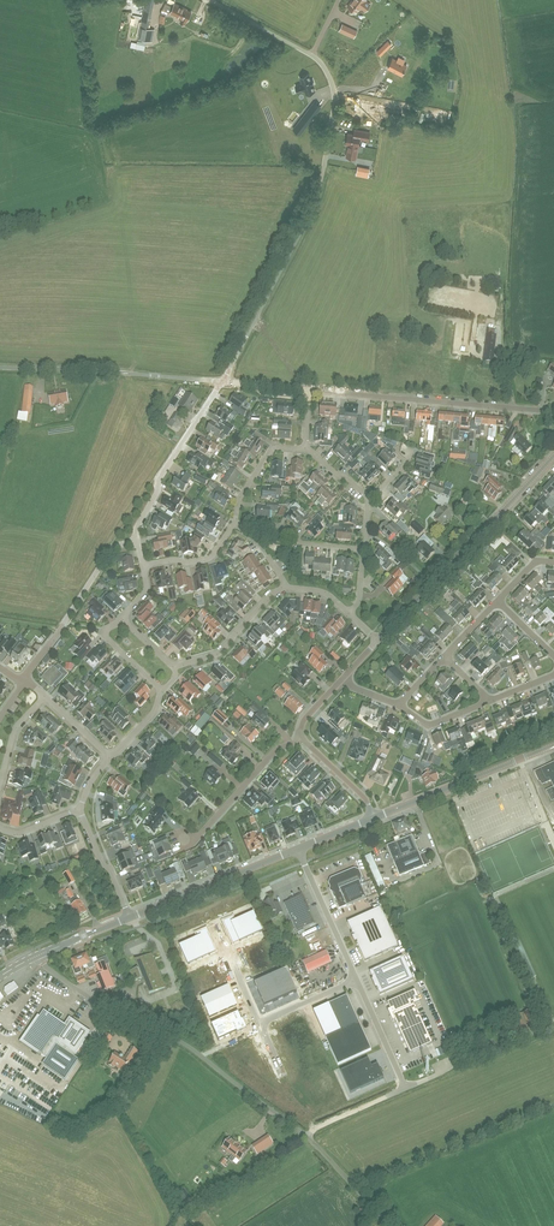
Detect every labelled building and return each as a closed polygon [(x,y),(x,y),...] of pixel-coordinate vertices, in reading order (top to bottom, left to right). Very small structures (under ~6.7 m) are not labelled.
[(138,40),(152,43),(154,30),(148,29),(154,0),(146,0),(138,40)] [(347,7),(356,13),(361,7),(362,8),(366,11),(370,5),(367,2),(365,1),(366,0),(352,0),(347,7)] [(175,4),(171,13),(182,19),(181,22),(185,24),(187,21),(191,13),(183,9),(183,8),(175,4)] [(342,25),(339,31),(346,35),(354,38),(357,31),(350,28),(346,26),(343,25),(342,25)] [(389,47),(391,45),(387,41),(380,48),(377,52),(381,56),(384,52),(387,49),(389,47)] [(414,62),(421,59),(416,46),(409,49),(414,62)] [(431,61),(446,61),(447,49),(431,48),(431,61)] [(393,59),(388,68),(401,75),(406,66),(403,64),(397,61),(393,59)] [(300,84),(295,86),(298,93),(303,91),(305,91),(306,94),(315,91),(312,85),(314,84),(312,80),(310,81),(308,74),(300,77),(302,83),(300,84)] [(376,80),(370,79),(366,94),(369,95),(364,113),(369,114),(372,106),(378,108),(382,95),(378,93),(379,91),(384,92),(386,84),(383,83),(384,78),(377,76),(376,80)] [(389,81),(382,102),(388,104),(395,82),(389,81)] [(343,113),(356,117),(362,100),(349,95),(343,113)] [(316,114),(309,109),(293,129),(300,134),(316,114)] [(346,144),(358,146),(360,139),(368,141),(370,133),(360,131),(359,136),(348,134),(346,144)] [(358,146),(346,144),(349,145),(347,157),(356,159),(358,146)] [(487,335),(484,362),(492,363),(493,354),(492,354),(494,336),(487,335)] [(30,413),(33,386),(25,385),(25,390),(24,390),(22,412),(30,413)] [(55,393),(49,394),(50,398),(51,401),(50,401),(51,405),(56,404),(57,407),(63,406),(63,405),(63,403),(68,402),(67,398),(66,398),(66,395),(66,391),(60,392),(60,391),(55,392),(55,393)] [(190,412),(198,400),(187,393),(179,405),(190,412)] [(244,416),(248,410),(242,407),(247,400),(241,396),(240,398),(235,395),(231,402),(239,408),(237,412),(244,416)] [(293,406),(288,405),(281,405),(282,401),(275,400),(274,408),(279,408),(278,414),(293,415),(293,406)] [(346,410),(345,417),(357,419),(357,416),(358,406),(346,405),(346,410)] [(380,422),(382,408),(370,407),(369,421),(380,422)] [(227,422),(232,414),(222,408),(217,416),(227,422)] [(404,423),(405,410),(393,409),(392,422),(404,423)] [(424,421),(425,412),(417,411),(416,421),(424,421)] [(427,422),(427,426),(431,426),(431,422),(432,413),(425,412),(424,421),(427,422)] [(178,431),(186,419),(175,413),(167,425),(172,428),(173,427),(178,431)] [(449,441),(449,437),(450,430),(448,430),(449,423),(452,423),(453,415),(446,414),(444,441),(449,441)] [(453,415),(452,423),(454,423),(457,423),(456,430),(455,430),(454,441),(455,441),(458,442),(459,442),(460,432),(461,415),(454,415),(453,415)] [(460,432),(469,433),(470,421),(468,421),(468,419),(468,416),(461,415),(460,432)] [(472,422),(472,430),(477,431),(477,436),(481,436),(481,432),(483,417),(476,417),(475,422),(472,422)] [(483,417),(481,432),(484,432),(485,426),(486,426),(489,426),(490,418),(483,417)] [(280,431),(291,432),(291,423),(282,423),(282,419),(274,418),(274,425),(280,425),(280,431)] [(490,418),(489,426),(490,426),(493,427),(493,429),(492,429),(492,438),(496,438),(496,434),(498,419),(491,418),(490,418)] [(500,437),(501,427),(504,428),(504,424),(505,424),(506,418),(500,418),(500,419),(498,419),(496,434),(496,438),(494,445),(499,446),(504,438),(500,437)] [(316,434),(328,435),(328,430),(332,430),(333,423),(325,420),(325,426),(317,426),(316,434)] [(228,437),(232,431),(225,426),(223,430),(212,423),(207,431),(218,438),(222,432),(228,437)] [(254,434),(261,439),(263,435),(256,431),(254,434)] [(290,440),(291,432),(280,431),(279,436),(273,435),(273,439),(279,440),(279,439),(290,440)] [(379,440),(381,438),(378,433),(369,438),(371,442),(377,438),(379,440)] [(508,443),(512,435),(509,433),(504,440),(508,443)] [(246,442),(260,451),(264,445),(259,441),(261,439),(254,434),(252,437),(255,439),(253,443),(247,440),(246,442)] [(327,440),(328,435),(316,434),(315,442),(325,443),(325,447),(333,447),(333,441),(327,440)] [(523,453),(529,447),(526,445),(528,442),(519,434),(515,438),(519,442),(515,446),(523,453)] [(334,452),(340,458),(348,449),(344,446),(348,442),(343,437),(337,444),(340,446),(334,452)] [(202,438),(197,446),(199,447),(198,450),(206,455),(207,452),(208,453),(211,447),(216,450),(219,445),(220,445),(214,441),(211,444),(202,438)] [(383,454),(392,462),(397,457),(390,450),(392,448),(393,449),(397,445),(398,442),(386,438),(382,442),(388,448),(383,454)] [(246,442),(244,445),(249,448),(247,452),(242,449),(255,458),(260,451),(246,442)] [(355,460),(361,454),(363,452),(358,448),(353,453),(348,449),(340,458),(346,463),(352,457),(355,460)] [(363,451),(376,464),(377,464),(380,461),(387,467),(392,462),(383,454),(378,459),(374,455),(366,448),(363,451)] [(233,452),(247,462),(251,455),(255,458),(242,449),(240,453),(235,450),(233,452)] [(363,451),(363,452),(361,454),(366,459),(364,461),(368,466),(365,470),(373,478),(376,475),(376,476),(377,476),(379,474),(379,473),(379,472),(373,466),(376,464),(363,451)] [(247,462),(233,452),(231,455),(236,459),(234,463),(243,468),(247,462)] [(215,463),(200,453),(198,457),(193,453),(191,456),(190,456),(189,456),(187,459),(187,460),(188,460),(188,461),(199,468),(201,465),(205,467),(207,464),(212,467),(215,463)] [(478,465),(480,454),(472,453),(470,464),(478,465)] [(418,463),(428,466),(429,461),(433,462),(435,456),(428,454),(426,458),(419,455),(416,463),(418,463)] [(352,470),(358,464),(355,460),(349,466),(352,470)] [(301,475),(302,462),(293,461),(292,469),(288,468),(287,478),(290,478),(295,479),(295,475),(301,475)] [(484,461),(483,465),(482,469),(488,470),(490,463),(484,461)] [(286,481),(287,473),(282,472),(283,464),(273,463),(272,477),(279,477),(279,480),(286,481)] [(418,463),(416,470),(421,472),(420,476),(430,479),(432,473),(428,472),(430,466),(428,466),(418,463)] [(480,479),(484,471),(476,467),(472,476),(480,479)] [(226,476),(238,483),(239,481),(237,480),(240,475),(231,469),(226,476)] [(368,484),(373,478),(365,470),(361,473),(358,470),(356,472),(359,476),(368,484)] [(306,495),(323,477),(317,472),(310,479),(313,483),(309,487),(304,482),(298,488),(306,495)] [(177,477),(172,484),(176,487),(177,489),(179,490),(180,490),(183,492),(188,485),(186,483),(190,477),(184,473),(180,477),(181,478),(180,479),(177,477)] [(208,481),(197,475),(195,480),(205,485),(208,481)] [(218,476),(215,481),(220,484),(224,480),(218,476)] [(238,483),(226,476),(222,483),(231,489),(234,484),(236,485),(238,483)] [(499,490),(499,489),(501,486),(491,476),(485,482),(490,487),(485,491),(495,500),(498,497),(499,497),(501,495),(501,494),(502,493),(499,490)] [(329,482),(323,477),(306,495),(311,490),(314,492),(318,487),(321,490),(317,494),(318,494),(325,486),(329,482)] [(400,483),(410,493),(414,489),(415,490),(419,485),(413,480),(411,482),(405,477),(400,483)] [(396,497),(402,502),(409,509),(402,503),(408,498),(407,496),(410,493),(400,483),(394,489),(400,494),(396,497)] [(444,487),(439,485),(431,483),(429,490),(443,495),(446,488),(444,487)] [(553,487),(549,484),(546,487),(547,487),(544,490),(543,491),(543,493),(546,495),(547,495),(548,494),(549,495),(551,497),(553,494),(553,487)] [(225,507),(230,499),(223,495),(226,491),(218,486),(216,489),(213,493),(218,496),(215,501),(225,507)] [(281,496),(282,487),(273,486),(272,490),(263,489),(263,498),(276,500),(276,495),(281,496)] [(325,486),(318,494),(321,497),(317,502),(319,504),(331,491),(325,486)] [(331,491),(319,504),(322,506),(326,502),(329,505),(337,497),(331,491)] [(168,497),(163,505),(175,512),(176,511),(179,513),(183,507),(179,505),(180,504),(179,504),(183,498),(175,493),(171,499),(168,497)] [(186,497),(184,502),(186,503),(187,503),(190,505),(192,507),(195,503),(186,497)] [(546,503),(545,503),(551,509),(553,506),(553,503),(549,499),(546,503)] [(409,509),(402,502),(399,506),(394,500),(386,508),(395,516),(401,511),(404,514),(409,509)] [(294,522),(302,514),(298,510),(301,507),(296,503),(291,508),(293,511),(288,517),(294,522)] [(534,514),(542,521),(545,524),(548,521),(545,518),(542,515),(547,510),(548,510),(541,503),(536,509),(537,510),(534,514)] [(278,507),(278,505),(268,504),(267,508),(258,508),(257,518),(269,519),(270,510),(278,511),(278,507)] [(344,516),(356,517),(356,509),(348,508),(349,504),(341,504),(341,510),(344,510),(344,516)] [(449,519),(452,516),(451,515),(452,514),(445,508),(444,509),(441,507),(436,512),(438,515),(435,519),(442,525),(448,519),(449,519)] [(202,519),(207,522),(216,528),(215,528),(217,525),(218,525),(219,524),(219,522),(220,522),(218,521),(220,518),(215,514),(209,510),(205,516),(202,519)] [(153,518),(154,521),(152,523),(154,524),(153,525),(151,525),(152,528),(156,530),(158,526),(163,529),(166,525),(168,527),(173,519),(162,513),(159,517),(157,516),(155,518),(153,518)] [(312,521),(313,519),(309,515),(306,518),(302,514),(294,522),(300,528),(305,522),(308,525),(312,521)] [(313,519),(312,521),(315,523),(308,531),(315,537),(323,528),(320,525),(324,520),(318,514),(313,519)] [(513,525),(518,522),(513,514),(507,518),(513,525)] [(539,525),(542,521),(534,514),(531,516),(530,515),(524,521),(531,527),(536,522),(539,525)] [(340,521),(340,525),(334,524),(334,527),(342,528),(347,528),(347,524),(355,525),(356,517),(344,516),(343,521),(340,521)] [(416,521),(410,527),(419,535),(425,530),(416,521)] [(207,522),(207,523),(205,526),(201,523),(197,529),(209,537),(211,534),(212,535),(212,534),(214,534),(215,532),(214,531),(216,528),(207,522)] [(397,536),(402,531),(396,526),(393,529),(386,522),(379,529),(388,539),(394,533),(397,536)] [(400,522),(397,525),(407,534),(408,530),(400,522)] [(342,528),(334,527),(332,527),(329,533),(337,534),(337,540),(351,541),(352,532),(342,532),(342,528)] [(546,537),(552,530),(549,527),(543,534),(546,537)] [(543,541),(545,538),(536,529),(533,532),(543,541)] [(519,537),(518,538),(521,541),(530,549),(535,544),(540,549),(542,551),(545,548),(545,546),(544,545),(545,544),(538,537),(535,541),(533,539),(530,535),(525,531),(525,532),(523,531),(522,531),(518,535),(519,536),(519,537)] [(193,539),(181,541),(183,550),(184,554),(187,554),(188,554),(191,554),(192,553),(193,552),(193,548),(192,545),(196,544),(197,541),(200,543),(204,537),(197,533),(193,539)] [(167,542),(172,540),(171,534),(158,536),(159,540),(154,541),(155,550),(168,548),(167,542)] [(431,555),(434,552),(426,544),(430,540),(424,535),(417,542),(421,546),(418,550),(427,559),(431,555)] [(244,545),(237,540),(230,550),(237,555),(238,553),(243,557),(251,551),(248,546),(247,547),(243,550),(241,549),(244,545)] [(508,562),(514,568),(519,563),(516,560),(522,553),(512,544),(507,550),(511,553),(510,554),(513,557),(508,562)] [(389,555),(384,550),(380,546),(376,550),(379,552),(376,556),(385,564),(382,567),(386,571),(392,564),(388,561),(391,558),(398,565),(401,561),(392,552),(389,555)] [(314,566),(314,560),(315,555),(309,554),(309,552),(306,551),(305,565),(314,566)] [(125,555),(117,556),(119,563),(123,562),(125,572),(135,570),(133,563),(134,562),(134,559),(132,558),(132,557),(130,558),(125,559),(125,555)] [(245,567),(243,568),(245,571),(249,568),(248,567),(257,561),(254,555),(244,561),(247,566),(246,567),(245,567)] [(501,556),(499,558),(502,562),(500,564),(503,567),(502,567),(507,572),(509,574),(514,568),(508,562),(505,559),(501,556)] [(313,571),(322,571),(323,558),(320,558),(320,560),(314,560),(314,566),(313,571)] [(323,558),(322,571),(331,572),(331,561),(326,561),(326,558),(323,558)] [(333,568),(333,576),(340,576),(340,575),(340,572),(345,572),(345,574),(347,560),(338,559),(337,569),(333,568)] [(492,564),(498,569),(500,567),(492,559),(490,562),(492,564)] [(347,560),(345,574),(349,575),(349,578),(352,579),(354,562),(346,562),(347,560)] [(250,573),(247,574),(249,577),(253,575),(252,574),(254,573),(254,572),(261,567),(257,561),(248,567),(249,568),(251,572),(250,573)] [(225,564),(217,567),(218,570),(212,572),(216,586),(222,584),(221,581),(223,580),(224,579),(224,578),(224,577),(224,576),(228,575),(225,564)] [(498,569),(492,564),(488,569),(492,573),(494,571),(495,572),(498,569)] [(256,578),(253,580),(255,582),(258,580),(257,579),(267,572),(264,566),(261,568),(261,567),(254,572),(254,573),(257,577),(256,578)] [(397,580),(403,574),(397,569),(391,576),(394,579),(385,588),(393,595),(403,585),(397,580)] [(411,569),(408,572),(413,577),(416,574),(411,569)] [(194,576),(195,584),(196,591),(204,590),(203,584),(208,583),(206,570),(197,572),(198,575),(194,576)] [(158,574),(156,574),(158,589),(167,587),(173,586),(172,578),(167,579),(165,578),(164,572),(163,573),(162,572),(159,572),(158,574)] [(259,584),(257,586),(259,589),(263,586),(263,585),(268,582),(272,580),(267,572),(257,579),(258,580),(261,584),(260,585),(259,584)] [(191,579),(188,580),(186,574),(177,576),(179,589),(185,588),(186,593),(194,592),(191,579)] [(476,582),(481,586),(484,584),(478,579),(473,574),(470,576),(476,582)] [(491,579),(498,585),(503,580),(496,574),(491,579)] [(530,579),(541,590),(543,588),(541,585),(539,583),(542,580),(535,574),(530,579)] [(133,580),(132,578),(132,575),(118,577),(120,586),(125,585),(126,591),(133,590),(133,589),(138,588),(136,579),(133,580)] [(493,591),(498,585),(491,579),(487,575),(485,577),(489,581),(486,585),(489,588),(488,589),(492,592),(492,591),(493,591)] [(533,590),(534,589),(538,593),(541,590),(530,579),(526,584),(533,590)] [(102,581),(97,586),(104,591),(108,585),(102,581)] [(239,596),(247,604),(253,599),(248,594),(252,590),(241,581),(237,586),(240,589),(239,589),(242,592),(239,596)] [(481,586),(476,582),(471,586),(476,590),(477,588),(478,589),(481,586)] [(517,593),(528,604),(530,602),(528,600),(528,599),(526,597),(529,594),(522,588),(517,593)] [(458,590),(454,594),(465,603),(467,601),(465,598),(466,597),(458,590)] [(474,596),(481,603),(486,597),(480,591),(474,596)] [(104,602),(114,612),(116,610),(116,611),(121,606),(115,600),(118,597),(112,592),(104,602)] [(536,611),(528,604),(517,593),(512,598),(519,605),(522,602),(523,603),(523,604),(526,606),(527,607),(524,610),(531,617),(536,611)] [(454,594),(452,596),(457,600),(459,603),(454,609),(465,620),(466,620),(468,618),(470,616),(469,615),(470,614),(468,612),(464,609),(464,607),(462,606),(465,603),(454,594)] [(223,600),(227,603),(234,609),(237,606),(242,610),(247,604),(239,596),(235,600),(232,597),(231,598),(228,595),(223,600)] [(536,598),(541,603),(542,604),(546,601),(540,595),(537,598),(536,598)] [(476,608),(481,603),(474,596),(469,602),(476,608)] [(225,603),(221,599),(218,597),(215,600),(218,602),(222,606),(222,607),(222,606),(225,603)] [(93,609),(88,614),(92,617),(92,616),(98,622),(104,615),(101,612),(104,608),(95,599),(89,605),(93,609)] [(283,606),(279,610),(283,614),(286,616),(287,618),(291,615),(289,613),(292,609),(295,609),(295,612),(299,612),(299,604),(300,599),(296,599),(296,600),(290,600),(288,602),(288,601),(287,600),(284,603),(285,604),(283,606)] [(311,618),(313,601),(305,601),(304,608),(300,607),(299,615),(306,616),(306,617),(311,617),(311,618)] [(316,619),(317,618),(323,619),(324,606),(320,606),(320,603),(313,603),(313,601),(311,618),(316,619)] [(151,615),(148,612),(150,610),(152,607),(147,602),(141,609),(141,608),(137,612),(140,615),(138,618),(138,620),(140,621),(141,621),(143,623),(143,624),(151,615)] [(224,610),(217,617),(227,626),(233,619),(232,617),(235,614),(229,608),(226,612),(224,610)] [(465,620),(454,609),(451,612),(453,615),(451,617),(453,619),(460,625),(465,620)] [(180,617),(183,619),(187,623),(195,614),(191,610),(189,612),(187,610),(180,617)] [(443,612),(441,614),(448,621),(450,618),(443,612)] [(553,617),(553,616),(553,615),(551,612),(548,616),(545,618),(541,614),(534,620),(540,626),(544,621),(547,624),(553,617)] [(267,617),(279,629),(286,621),(281,616),(278,619),(272,613),(267,617)] [(164,619),(159,614),(156,617),(155,616),(154,618),(151,615),(143,624),(145,626),(145,627),(147,628),(148,628),(148,629),(155,622),(158,625),(164,619)] [(441,614),(438,617),(445,624),(446,623),(448,621),(441,614)] [(482,631),(486,635),(488,637),(491,633),(489,631),(491,629),(494,632),(496,629),(503,622),(496,616),(482,631)] [(220,633),(217,629),(220,626),(210,617),(204,623),(208,626),(204,630),(214,639),(220,633)] [(272,636),(275,633),(279,629),(267,617),(263,622),(269,628),(267,631),(272,636)] [(337,634),(336,633),(344,624),(337,618),(336,620),(332,617),(322,629),(328,634),(329,632),(334,637),(337,634)] [(415,625),(414,624),(410,621),(404,628),(408,632),(415,625)] [(442,631),(448,637),(453,632),(447,625),(442,631)] [(192,626),(190,629),(195,634),(198,631),(192,626)] [(448,637),(442,631),(437,626),(434,628),(437,631),(435,634),(437,636),(436,636),(443,642),(448,637)] [(164,627),(155,636),(158,638),(158,639),(160,641),(161,641),(165,638),(169,642),(176,635),(171,630),(169,629),(168,630),(164,627)] [(252,633),(261,642),(260,641),(265,636),(268,639),(270,636),(265,631),(262,633),(257,628),(252,633)] [(311,630),(302,628),(300,634),(309,637),(311,630)] [(350,646),(350,644),(357,636),(348,628),(340,637),(344,641),(343,643),(343,645),(346,648),(348,648),(350,646)] [(502,645),(502,644),(513,633),(508,628),(502,635),(504,637),(499,642),(502,645)] [(423,629),(421,631),(425,635),(424,636),(427,639),(426,640),(421,644),(431,654),(432,654),(433,654),(435,652),(436,651),(436,650),(437,649),(435,647),(430,643),(430,641),(430,640),(432,638),(427,633),(423,629)] [(192,649),(192,647),(192,646),(193,645),(192,644),(193,643),(194,642),(193,640),(193,639),(192,638),(186,632),(174,645),(180,650),(183,647),(187,651),(188,650),(190,650),(191,650),(192,649)] [(256,652),(259,650),(264,645),(261,642),(252,633),(252,634),(253,634),(248,640),(253,645),(251,647),(256,652)] [(502,644),(505,647),(509,642),(512,645),(518,638),(513,633),(502,644)] [(78,648),(73,653),(75,655),(81,660),(87,653),(90,650),(91,649),(90,649),(87,646),(92,642),(89,639),(87,639),(83,635),(79,638),(80,639),(74,645),(78,648)] [(476,635),(473,638),(478,643),(481,639),(478,637),(476,635)] [(11,648),(16,642),(10,637),(6,641),(2,638),(0,641),(0,653),(1,654),(4,650),(7,653),(11,648)] [(406,647),(408,644),(402,638),(399,640),(404,645),(406,647)] [(399,640),(396,643),(401,648),(404,645),(399,640)] [(30,650),(19,641),(11,651),(14,654),(11,658),(16,662),(15,663),(20,667),(25,660),(24,660),(28,654),(27,654),(30,650)] [(421,648),(418,651),(420,653),(424,658),(426,660),(427,659),(428,659),(430,657),(431,656),(431,655),(431,654),(421,644),(419,647),(421,648)] [(480,653),(473,647),(472,645),(468,649),(467,648),(463,652),(463,651),(459,656),(463,660),(464,659),(467,662),(473,655),(475,657),(480,653)] [(285,654),(288,650),(283,646),(280,649),(285,654)] [(486,654),(491,649),(487,646),(482,651),(486,654)] [(97,651),(95,649),(87,657),(93,663),(96,660),(99,663),(107,655),(105,652),(105,651),(102,648),(101,648),(100,648),(97,651)] [(233,657),(240,663),(247,655),(251,659),(256,654),(250,649),(247,653),(242,648),(233,657)] [(310,654),(314,657),(310,662),(321,672),(327,665),(320,659),(324,655),(316,648),(310,654)] [(415,655),(410,650),(407,654),(412,659),(415,655)] [(338,662),(341,659),(334,652),(330,655),(338,662)] [(497,664),(502,659),(495,652),(490,657),(488,660),(477,671),(482,676),(488,669),(485,666),(489,662),(492,659),(497,664)] [(526,652),(522,654),(526,663),(530,662),(526,652)] [(534,670),(541,667),(536,655),(533,656),(534,659),(531,661),(534,670)] [(417,670),(420,666),(415,661),(413,662),(408,658),(405,661),(406,662),(401,666),(408,672),(413,666),(417,670)] [(477,671),(488,660),(486,658),(481,662),(479,659),(472,666),(477,671)] [(110,660),(109,660),(101,669),(106,674),(110,670),(114,673),(122,665),(119,663),(120,662),(118,660),(117,660),(116,659),(113,663),(110,660)] [(516,666),(513,667),(517,677),(524,674),(522,669),(525,668),(522,660),(521,659),(514,661),(515,662),(516,666)] [(300,684),(300,683),(304,686),(310,680),(307,678),(313,672),(303,663),(299,667),(300,668),(292,676),(300,684)] [(401,679),(405,676),(395,666),(386,676),(392,681),(398,688),(404,682),(401,679)] [(57,680),(60,683),(67,675),(64,672),(61,675),(53,667),(51,668),(50,667),(49,668),(50,669),(49,671),(48,670),(44,674),(45,675),(42,678),(51,686),(57,680)] [(234,676),(232,674),(226,669),(224,672),(218,667),(215,669),(214,669),(212,670),(212,672),(213,672),(212,673),(221,681),(224,677),(227,680),(228,679),(231,681),(234,677),(234,676)] [(498,676),(502,672),(499,669),(487,681),(493,686),(496,683),(497,684),(501,680),(498,676)] [(128,685),(135,677),(128,671),(119,680),(123,684),(119,688),(125,694),(131,688),(128,685)] [(446,683),(451,678),(445,672),(437,681),(441,685),(438,687),(443,692),(450,686),(446,683)] [(199,675),(194,682),(203,690),(212,681),(207,677),(204,680),(199,675)] [(65,699),(73,690),(68,685),(69,684),(66,681),(60,687),(61,686),(64,689),(59,694),(65,699)] [(194,696),(195,696),(197,698),(201,694),(189,683),(186,686),(179,692),(189,701),(194,696)] [(288,692),(291,688),(285,683),(282,686),(288,692)] [(218,684),(215,687),(222,693),(225,690),(218,684)] [(146,695),(149,691),(143,685),(135,693),(139,698),(135,702),(140,707),(149,697),(146,695)] [(452,692),(450,689),(444,696),(448,700),(451,698),(454,702),(463,693),(457,687),(452,692)] [(275,692),(275,693),(281,699),(286,694),(279,688),(275,692)] [(73,690),(65,699),(71,705),(72,704),(75,700),(79,703),(85,696),(79,691),(77,694),(73,690)] [(553,706),(551,702),(547,691),(541,694),(542,696),(535,699),(538,708),(547,704),(548,708),(553,706)] [(295,714),(303,706),(293,696),(292,696),(289,693),(285,697),(289,701),(285,705),(295,714)] [(178,702),(174,698),(167,705),(177,714),(180,710),(187,716),(192,711),(180,700),(178,702)] [(522,704),(519,706),(522,714),(530,711),(532,715),(532,716),(537,714),(535,709),(534,706),(531,698),(526,700),(527,702),(522,704)] [(91,720),(95,715),(91,710),(92,709),(86,703),(84,705),(83,704),(80,707),(81,708),(77,712),(84,718),(85,716),(87,716),(91,720)] [(256,726),(258,725),(263,730),(269,722),(261,715),(264,712),(255,703),(251,707),(255,710),(254,711),(258,715),(257,716),(256,716),(254,718),(254,720),(252,722),(256,726)] [(369,717),(367,722),(377,726),(379,721),(380,721),(381,717),(376,715),(379,708),(373,706),(373,707),(364,704),(363,706),(362,706),(360,709),(361,710),(360,714),(369,717)] [(522,714),(519,706),(511,709),(510,706),(505,708),(509,716),(513,714),(514,717),(516,716),(517,720),(523,717),(522,714)] [(117,716),(113,720),(123,729),(128,723),(124,719),(127,716),(127,715),(125,714),(125,713),(124,712),(118,707),(113,713),(114,713),(117,716)] [(223,726),(228,719),(218,710),(213,717),(223,726)] [(336,724),(333,728),(338,733),(344,727),(340,723),(344,719),(335,710),(328,717),(336,724)] [(500,715),(493,718),(497,726),(498,728),(502,727),(501,724),(506,723),(504,719),(509,718),(508,716),(506,710),(499,712),(500,714),(500,715)] [(201,730),(211,719),(206,714),(195,725),(201,730)] [(48,719),(44,715),(38,722),(48,731),(52,727),(56,731),(61,726),(51,716),(48,719)] [(172,717),(169,720),(165,716),(164,718),(162,718),(160,720),(160,721),(159,723),(169,732),(172,729),(177,733),(182,727),(172,717)] [(381,731),(384,732),(388,734),(390,729),(396,732),(398,733),(401,726),(398,725),(400,722),(390,718),(387,726),(384,725),(381,731)] [(474,722),(478,731),(485,728),(488,735),(490,734),(492,739),(497,736),(493,727),(492,727),(491,726),(492,726),(489,719),(483,721),(482,719),(474,722)] [(110,742),(116,736),(112,732),(115,730),(105,721),(100,726),(104,729),(100,733),(110,742)] [(467,725),(467,727),(461,730),(466,741),(467,744),(473,741),(472,739),(470,734),(478,731),(474,722),(467,725)] [(251,743),(259,734),(248,725),(240,733),(245,738),(251,743)] [(322,736),(320,738),(325,743),(328,741),(332,745),(338,738),(331,731),(328,728),(325,725),(318,732),(322,736)] [(47,738),(42,733),(37,728),(34,731),(31,729),(27,733),(27,734),(26,736),(24,742),(33,745),(34,744),(33,744),(35,739),(36,738),(36,739),(37,738),(43,743),(47,738)] [(457,729),(448,733),(447,733),(449,739),(450,738),(451,742),(456,740),(457,743),(459,742),(463,752),(468,750),(464,739),(461,740),(460,738),(457,729)] [(423,735),(410,730),(406,739),(414,742),(414,744),(418,745),(423,735)] [(228,731),(223,741),(228,743),(230,740),(233,734),(228,731)] [(160,732),(155,737),(159,740),(164,736),(160,732)] [(149,734),(141,742),(142,743),(144,745),(141,748),(143,750),(150,756),(155,751),(152,748),(156,745),(150,739),(152,737),(149,734)] [(451,749),(450,746),(449,743),(446,744),(441,734),(433,737),(437,747),(443,745),(446,751),(451,749)] [(354,743),(348,757),(355,759),(357,755),(365,758),(370,744),(363,741),(360,740),(358,744),(354,743)] [(93,757),(89,753),(90,753),(86,749),(86,750),(82,746),(79,749),(76,747),(77,745),(73,741),(67,747),(71,752),(73,750),(75,753),(75,754),(77,756),(77,757),(77,758),(79,760),(80,760),(81,759),(86,764),(89,761),(90,761),(92,759),(92,758),(93,757)] [(173,741),(169,745),(173,750),(177,746),(173,741)] [(235,754),(241,747),(235,742),(229,749),(228,748),(222,755),(233,764),(239,757),(235,754)] [(195,744),(189,752),(194,756),(200,748),(195,744)] [(415,756),(415,757),(419,758),(424,747),(420,745),(417,753),(416,753),(415,756)] [(59,747),(55,755),(60,758),(65,751),(59,747)] [(21,755),(18,764),(31,767),(33,758),(34,752),(27,750),(26,754),(26,755),(26,756),(21,755)] [(133,751),(125,759),(134,768),(140,762),(142,764),(147,759),(140,753),(138,751),(136,754),(133,752),(133,751)] [(224,764),(218,759),(211,753),(208,757),(221,768),(224,764)] [(299,767),(303,763),(305,761),(299,755),(296,758),(295,757),(292,760),(292,761),(290,764),(294,768),(291,772),(296,777),(302,770),(299,767)] [(440,763),(435,761),(436,757),(431,755),(428,762),(438,766),(440,763)] [(371,779),(375,781),(383,785),(388,775),(380,771),(385,761),(376,756),(368,774),(372,776),(371,779)] [(401,762),(410,766),(413,762),(403,757),(401,762)] [(171,759),(168,763),(175,768),(178,764),(171,759)] [(67,773),(78,779),(82,771),(75,768),(77,765),(69,760),(66,767),(69,768),(67,773)] [(415,761),(412,767),(408,775),(413,777),(416,770),(415,769),(417,766),(423,770),(425,767),(415,761)] [(534,772),(539,783),(540,782),(542,785),(552,780),(553,785),(553,762),(534,772)] [(398,763),(394,770),(401,773),(404,766),(398,763)] [(165,764),(161,768),(165,772),(169,769),(165,764)] [(204,778),(208,782),(210,780),(215,785),(221,778),(216,773),(218,771),(214,767),(205,777),(204,778)] [(308,768),(302,774),(298,779),(304,784),(307,781),(312,785),(316,782),(315,781),(320,775),(320,774),(317,772),(318,771),(315,768),(314,769),(313,769),(314,769),(313,768),(313,769),(311,770),(308,768)] [(427,786),(435,783),(434,780),(438,779),(436,772),(434,772),(433,768),(429,769),(424,771),(426,775),(423,777),(427,786)] [(23,784),(24,785),(25,781),(24,781),(25,778),(31,779),(33,773),(24,770),(24,771),(23,774),(16,772),(12,784),(14,785),(13,785),(18,787),(18,786),(22,787),(23,787),(22,787),(23,784)] [(58,781),(67,786),(66,785),(68,782),(74,786),(78,779),(67,773),(64,777),(61,775),(58,781)] [(275,782),(278,785),(280,782),(277,780),(270,774),(270,773),(270,774),(261,783),(261,784),(262,785),(261,786),(264,789),(265,788),(268,790),(275,782)] [(114,777),(108,784),(118,793),(122,789),(126,792),(126,791),(131,786),(125,781),(121,778),(118,781),(114,777)] [(189,790),(193,786),(184,778),(181,783),(189,790)] [(52,782),(50,786),(56,789),(51,802),(59,805),(61,798),(62,798),(69,800),(72,793),(60,788),(61,785),(52,782)] [(321,783),(316,788),(311,794),(317,800),(321,795),(325,798),(334,788),(328,782),(324,786),(321,783)] [(546,791),(551,802),(553,800),(553,787),(546,791)] [(289,792),(295,797),(298,794),(292,788),(289,792)] [(247,797),(248,798),(245,802),(244,802),(245,803),(245,802),(251,808),(251,809),(252,809),(252,808),(253,808),(254,809),(257,805),(256,804),(257,803),(262,807),(266,802),(268,805),(272,800),(261,790),(257,794),(254,792),(255,792),(254,791),(254,792),(251,795),(250,794),(247,797)] [(19,815),(21,806),(22,807),(24,797),(22,796),(23,792),(19,791),(16,804),(5,801),(1,817),(10,820),(12,814),(13,813),(19,815)] [(189,808),(199,797),(191,791),(185,797),(183,795),(179,799),(189,808)] [(411,791),(402,795),(405,801),(414,798),(411,791)] [(38,813),(39,814),(41,813),(42,812),(43,811),(41,807),(46,805),(41,793),(33,796),(34,799),(29,801),(35,815),(38,813)] [(341,795),(337,799),(335,801),(331,798),(325,805),(329,808),(330,807),(332,809),(334,807),(338,810),(348,800),(344,796),(344,797),(341,795)] [(106,807),(101,807),(102,822),(114,821),(113,812),(113,806),(114,806),(114,802),(113,798),(106,796),(105,800),(106,807)] [(165,813),(163,811),(157,806),(150,815),(152,816),(144,826),(147,828),(146,829),(149,831),(150,830),(154,833),(164,821),(160,819),(165,813)] [(305,829),(312,826),(317,824),(312,812),(300,817),(305,829)] [(394,825),(399,837),(405,834),(406,836),(411,834),(409,828),(412,827),(411,822),(407,824),(405,820),(404,820),(403,820),(402,820),(401,821),(394,825)] [(295,834),(294,830),(300,828),(297,821),(291,823),(290,821),(282,824),(287,837),(295,834)] [(279,840),(279,839),(278,836),(278,835),(281,833),(277,823),(271,826),(272,830),(266,832),(269,839),(268,839),(270,845),(275,843),(275,842),(279,840)] [(75,836),(70,824),(63,827),(67,837),(63,838),(66,845),(73,842),(71,838),(75,836)] [(110,839),(110,840),(122,835),(121,831),(124,830),(122,824),(113,827),(115,831),(108,834),(108,835),(107,836),(109,840),(110,839)] [(56,841),(53,833),(52,833),(51,833),(49,833),(49,834),(46,836),(45,834),(45,835),(50,846),(53,845),(55,847),(56,847),(57,850),(63,847),(58,835),(60,840),(56,841)] [(246,836),(247,840),(245,841),(248,847),(250,846),(252,851),(261,848),(259,843),(263,841),(261,834),(256,836),(255,833),(246,836)] [(50,846),(45,835),(42,836),(41,835),(39,836),(39,837),(38,837),(41,846),(38,847),(41,855),(47,852),(46,850),(47,849),(46,846),(49,845),(50,846)] [(122,835),(110,840),(111,842),(110,842),(111,846),(112,845),(113,847),(120,844),(122,849),(131,845),(128,838),(124,839),(122,835)] [(387,846),(400,876),(431,864),(426,852),(420,855),(412,836),(387,846)] [(157,851),(169,846),(168,844),(169,844),(168,840),(167,840),(166,839),(159,842),(158,838),(149,842),(151,846),(154,844),(157,851)] [(20,850),(21,855),(22,857),(28,855),(30,861),(38,859),(34,845),(30,846),(28,842),(23,843),(23,842),(20,844),(19,845),(20,850)] [(221,848),(226,862),(228,861),(228,862),(232,861),(232,860),(233,859),(230,852),(234,851),(230,842),(224,844),(224,846),(220,847),(221,848)] [(169,847),(169,846),(157,851),(153,852),(157,862),(166,859),(165,855),(172,852),(171,851),(172,850),(171,846),(169,847)] [(120,864),(120,865),(132,860),(130,854),(133,852),(132,848),(123,852),(125,855),(118,858),(118,860),(117,860),(118,864),(120,864)] [(225,862),(226,862),(221,848),(215,851),(214,849),(210,850),(213,859),(217,857),(220,864),(221,864),(222,865),(226,864),(225,862)] [(196,862),(200,873),(203,871),(203,873),(206,871),(206,870),(203,862),(208,860),(204,851),(199,853),(202,859),(196,862)] [(386,886),(373,854),(367,856),(380,889),(386,886)] [(136,858),(132,860),(120,865),(121,866),(120,867),(121,870),(122,870),(123,872),(130,869),(131,872),(140,869),(136,858)] [(200,873),(196,862),(192,863),(191,861),(187,862),(186,859),(181,861),(184,868),(190,866),(194,875),(195,876),(198,875),(197,874),(200,873)] [(169,873),(173,884),(176,882),(176,884),(179,882),(179,881),(176,873),(182,871),(179,862),(174,864),(177,869),(169,873)] [(69,885),(75,882),(69,870),(63,874),(69,885)] [(170,885),(173,884),(169,873),(162,875),(160,870),(154,872),(157,879),(163,877),(167,886),(168,887),(171,886),(170,885)] [(334,891),(332,892),(335,898),(337,903),(339,909),(347,906),(366,898),(359,881),(361,878),(358,872),(355,870),(332,880),(331,883),(332,887),(331,888),(333,891),(334,891)] [(128,887),(129,891),(131,891),(131,892),(136,890),(138,889),(143,887),(141,882),(144,880),(141,873),(135,875),(137,880),(128,883),(129,886),(128,887)] [(67,894),(70,899),(68,900),(72,905),(71,905),(78,916),(86,911),(80,901),(79,901),(75,896),(74,896),(70,889),(66,891),(67,894)] [(301,895),(284,903),(297,931),(314,923),(301,895)] [(273,899),(265,903),(270,914),(276,911),(278,915),(283,913),(280,905),(278,902),(275,903),(273,899)] [(352,935),(354,940),(356,945),(357,944),(365,961),(399,946),(381,908),(348,923),(353,935),(352,935)] [(239,941),(240,942),(263,932),(254,912),(234,921),(233,918),(233,917),(223,922),(233,944),(239,941)] [(210,955),(209,954),(215,952),(206,930),(196,934),(196,935),(197,935),(198,937),(179,946),(188,965),(210,955)] [(1,938),(0,938),(0,949),(2,948),(2,947),(4,946),(6,949),(15,945),(9,932),(0,936),(1,938)] [(535,979),(516,936),(512,938),(513,939),(511,940),(530,980),(531,979),(532,980),(535,979)] [(267,942),(244,952),(250,964),(246,966),(251,977),(262,972),(278,965),(267,942)] [(326,951),(303,961),(308,973),(332,962),(326,951)] [(79,957),(83,967),(87,965),(89,969),(95,967),(91,958),(88,959),(86,954),(84,955),(79,957)] [(130,971),(134,981),(143,977),(150,994),(165,987),(151,954),(136,961),(139,968),(130,971)] [(79,957),(74,959),(72,960),(74,966),(72,967),(75,975),(82,972),(80,968),(83,967),(79,957)] [(373,979),(372,980),(376,989),(377,988),(380,995),(413,980),(403,957),(370,972),(373,979)] [(98,964),(95,965),(100,975),(97,976),(103,990),(115,986),(106,964),(104,961),(98,964)] [(297,992),(287,969),(254,983),(265,1006),(297,992)] [(91,979),(96,977),(93,970),(88,972),(91,979)] [(80,983),(86,981),(84,975),(78,978),(80,983)] [(8,995),(18,988),(14,982),(5,988),(5,992),(8,995)] [(210,1018),(237,1006),(228,986),(201,998),(210,1018)] [(372,1050),(347,996),(329,1004),(341,1031),(326,1038),(338,1065),(372,1050)] [(410,1053),(433,1043),(415,1004),(393,1014),(410,1053)] [(22,1042),(47,1059),(43,1065),(65,1080),(79,1060),(74,1057),(91,1032),(69,1018),(64,1026),(57,1021),(58,1020),(44,1010),(22,1042)] [(237,1033),(247,1029),(243,1020),(242,1020),(238,1013),(212,1025),(218,1040),(237,1032),(237,1033)] [(113,1037),(106,1033),(100,1043),(107,1048),(113,1037)] [(111,1057),(110,1059),(110,1060),(109,1062),(111,1062),(110,1064),(114,1067),(117,1064),(120,1066),(119,1068),(123,1070),(127,1065),(128,1066),(134,1057),(138,1051),(132,1046),(124,1059),(122,1058),(123,1057),(123,1056),(122,1055),(121,1055),(120,1056),(115,1052),(112,1057),(111,1057)] [(4,1084),(17,1063),(19,1065),(26,1054),(13,1047),(7,1056),(4,1053),(0,1060),(0,1081),(4,1084)] [(369,1059),(341,1071),(351,1093),(384,1078),(378,1064),(372,1066),(369,1059)] [(229,1138),(223,1147),(240,1160),(247,1151),(229,1138)] [(271,1141),(253,1149),(256,1155),(274,1148),(271,1141)] [(184,1189),(178,1194),(185,1204),(191,1200),(187,1194),(188,1194),(184,1189)] [(364,1217),(367,1212),(362,1208),(358,1212),(364,1217)] [(435,1216),(426,1225),(441,1225),(443,1223),(435,1216)]
